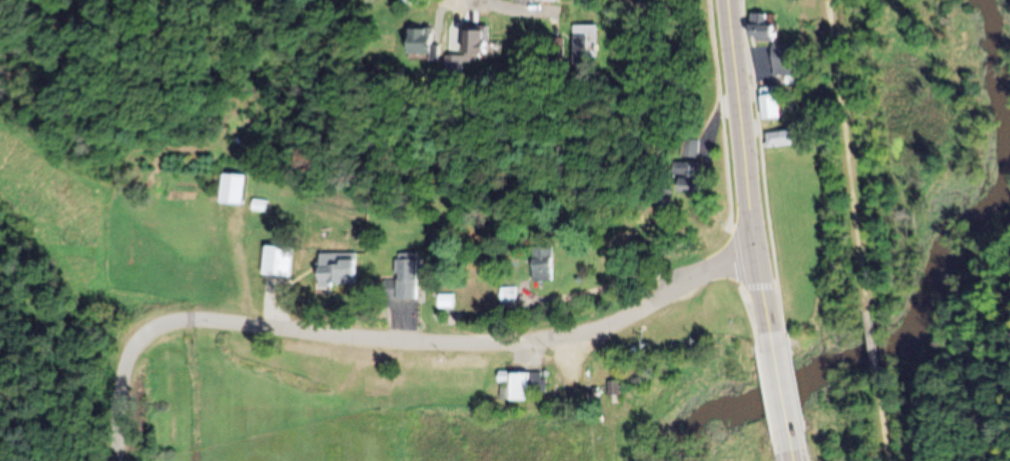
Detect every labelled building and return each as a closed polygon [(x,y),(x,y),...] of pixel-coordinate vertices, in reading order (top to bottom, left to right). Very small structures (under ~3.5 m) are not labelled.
[(777,13),(753,13),(753,41),(777,41),(777,13)] [(597,25),(575,25),(575,65),(597,65),(597,25)] [(489,27),(465,27),(465,54),(489,54),(489,27)] [(440,58),(440,46),(434,46),(434,28),(410,28),(410,58),(440,58)] [(552,40),(553,54),(563,54),(563,39),(552,40)] [(797,44),(776,44),(777,76),(798,75),(797,44)] [(762,89),(767,120),(786,117),(780,85),(762,89)] [(798,146),(798,131),(769,131),(769,146),(798,146)] [(700,157),(700,139),(683,139),(683,157),(700,157)] [(673,176),(681,176),(680,192),(701,193),(701,178),(703,178),(704,163),(674,162),(673,176)] [(245,203),(245,175),(221,175),(221,203),(245,203)] [(292,247),(265,246),(264,276),(291,277),(292,247)] [(532,281),(551,281),(551,246),(532,246),(532,281)] [(355,253),(319,253),(319,283),(355,283),(355,253)] [(416,299),(416,254),(396,254),(396,280),(383,280),(383,299),(416,299)] [(514,289),(501,289),(501,307),(514,307),(514,289)] [(548,373),(499,373),(499,382),(510,382),(510,388),(501,388),(501,400),(531,400),(531,391),(548,391),(548,373)]
